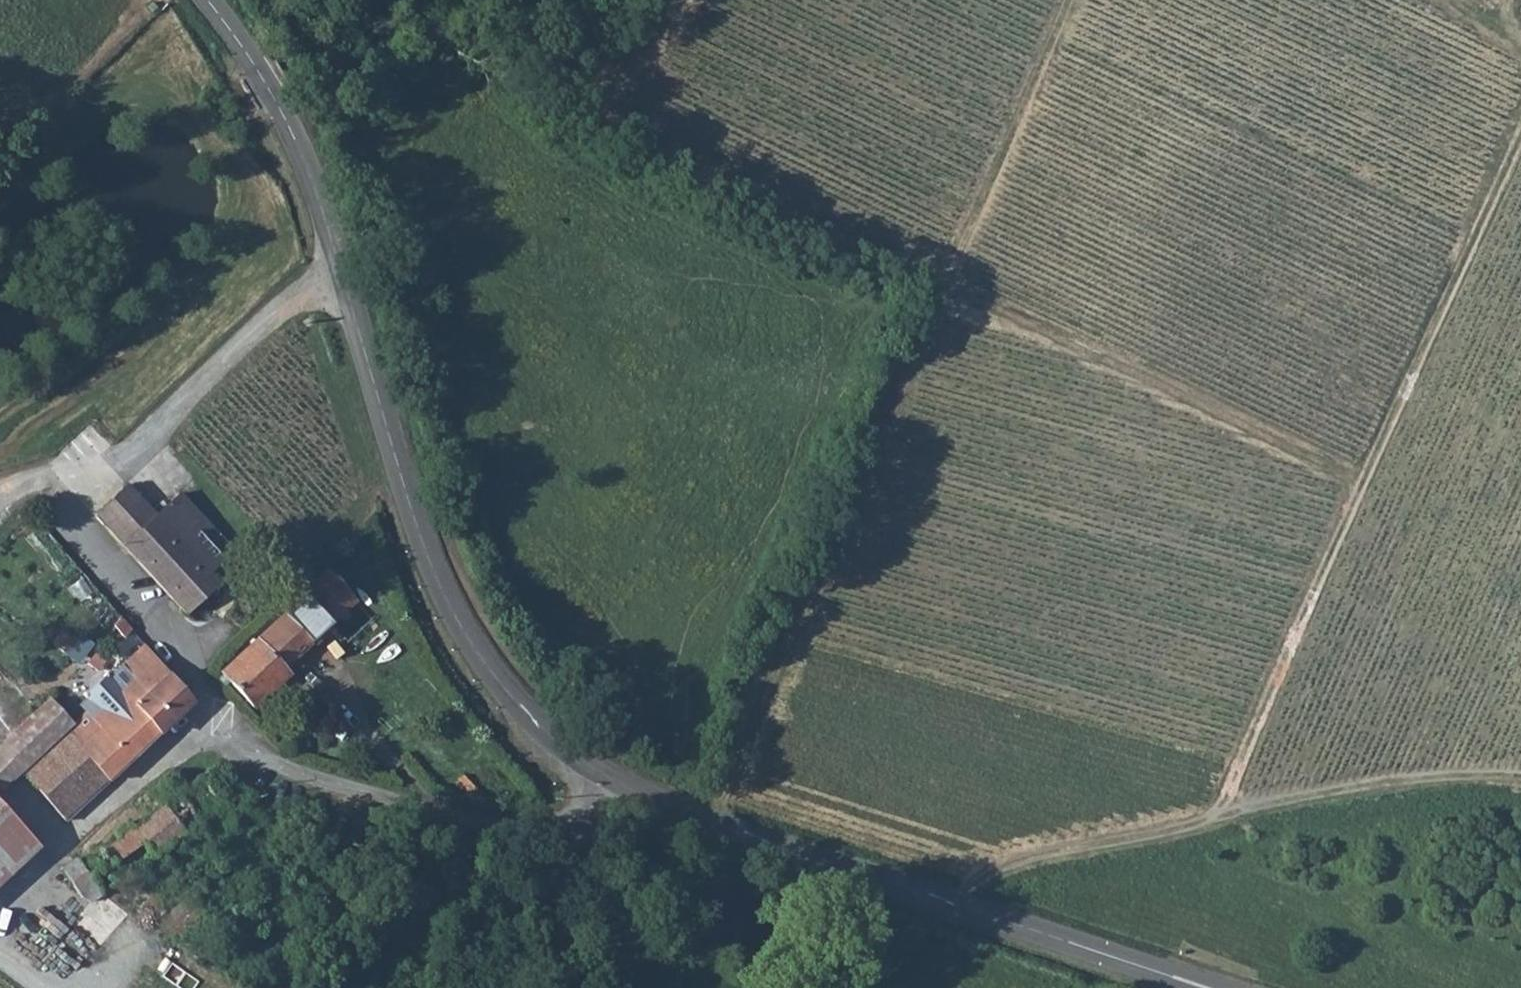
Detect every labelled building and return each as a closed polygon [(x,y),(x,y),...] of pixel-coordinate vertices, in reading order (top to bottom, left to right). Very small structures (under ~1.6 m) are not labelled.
[(148,512),(121,485),(90,516),(184,611),(215,580),(204,570),(148,512)] [(148,512),(204,570),(227,546),(172,489),(148,512)] [(346,603),(319,576),(298,596),(326,624),(346,603)] [(265,632),(291,658),(304,643),(279,617),(265,632)] [(66,625),(63,631),(75,639),(78,634),(66,625)] [(63,631),(47,653),(59,661),(75,639),(63,631)] [(282,678),(276,672),(291,658),(265,632),(223,672),(253,703),(282,678)] [(70,732),(66,735),(80,749),(99,733),(126,758),(190,699),(139,643),(103,675),(112,684),(104,691),(113,702),(94,719),(91,715),(70,732)] [(106,660),(94,652),(85,664),(97,672),(106,660)] [(70,732),(44,702),(0,745),(0,749),(24,775),(66,735),(70,732)] [(24,775),(62,818),(126,758),(99,733),(80,749),(66,735),(24,775)] [(5,793),(24,775),(0,749),(0,788),(5,793)] [(110,850),(132,877),(234,788),(218,766),(183,790),(172,778),(141,806),(153,819),(141,830),(137,826),(110,850)] [(35,844),(0,808),(0,876),(35,844)] [(110,850),(95,860),(117,888),(132,877),(110,850)] [(102,901),(117,888),(95,860),(79,874),(102,901)] [(86,911),(102,901),(79,874),(63,887),(71,897),(86,911)]
